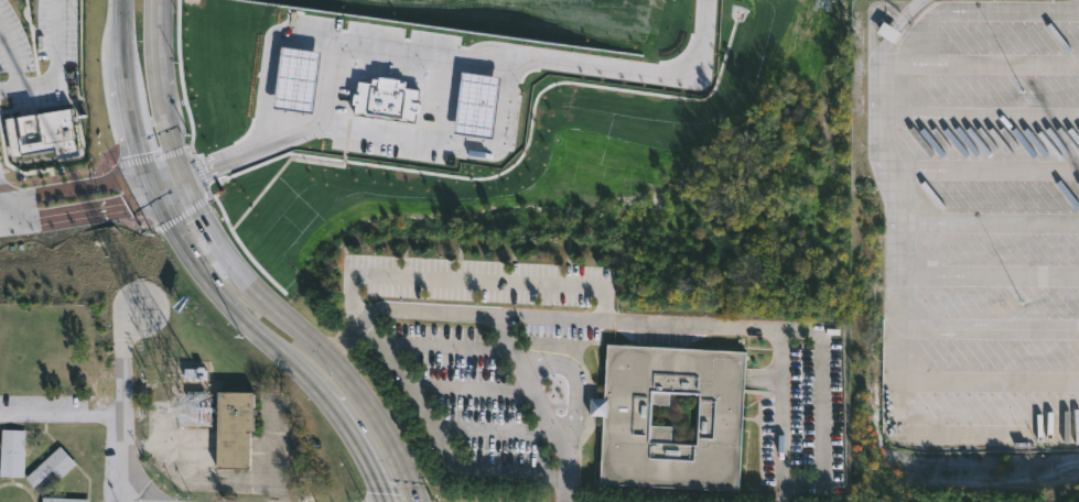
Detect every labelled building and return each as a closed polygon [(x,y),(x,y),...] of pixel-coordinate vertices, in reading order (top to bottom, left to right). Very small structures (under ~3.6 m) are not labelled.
[(364,83),(376,84),(380,79),(411,84),(412,89),(427,92),(421,127),(358,117),(364,83)] [(72,110),(79,157),(55,162),(54,151),(11,157),(4,120),(72,110)] [(743,393),(738,488),(600,480),(603,413),(589,412),(590,394),(604,395),(607,343),(745,351),(743,393)] [(252,407),(251,432),(248,432),(248,468),(215,468),(216,391),(252,392),(252,407)] [(29,432),(26,476),(60,445),(76,462),(42,493),(25,476),(2,476),(4,428),(29,429),(29,432)]
